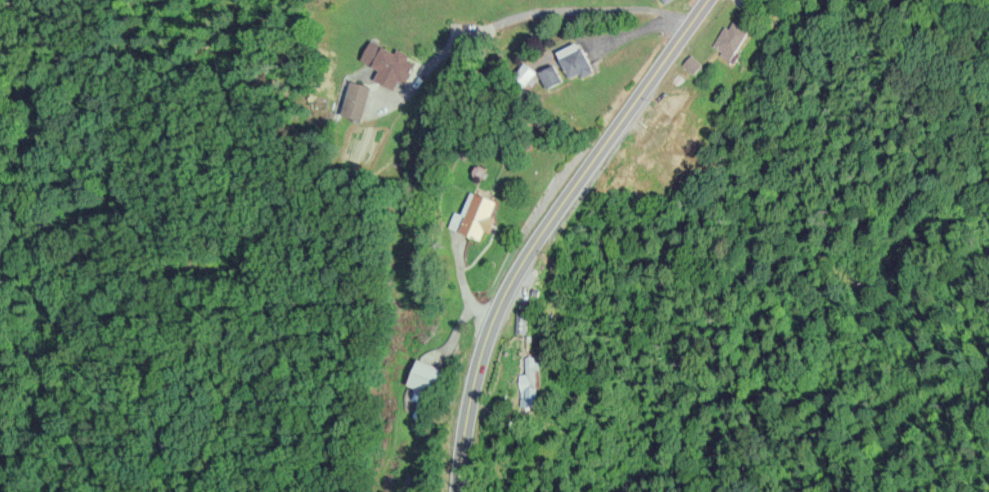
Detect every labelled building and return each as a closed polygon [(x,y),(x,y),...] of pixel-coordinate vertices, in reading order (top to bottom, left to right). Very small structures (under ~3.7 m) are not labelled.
[(731,57),(742,25),(722,18),(710,50),(731,57)] [(576,40),(555,49),(567,77),(588,67),(576,40)] [(380,43),(368,68),(403,84),(415,59),(380,43)] [(362,118),(370,84),(349,79),(341,114),(362,118)] [(493,201),(470,192),(455,230),(482,241),(491,216),(488,215),(493,201)] [(523,373),(520,373),(520,402),(536,402),(536,355),(523,355),(523,373)] [(405,380),(430,394),(443,371),(417,357),(405,380)]
